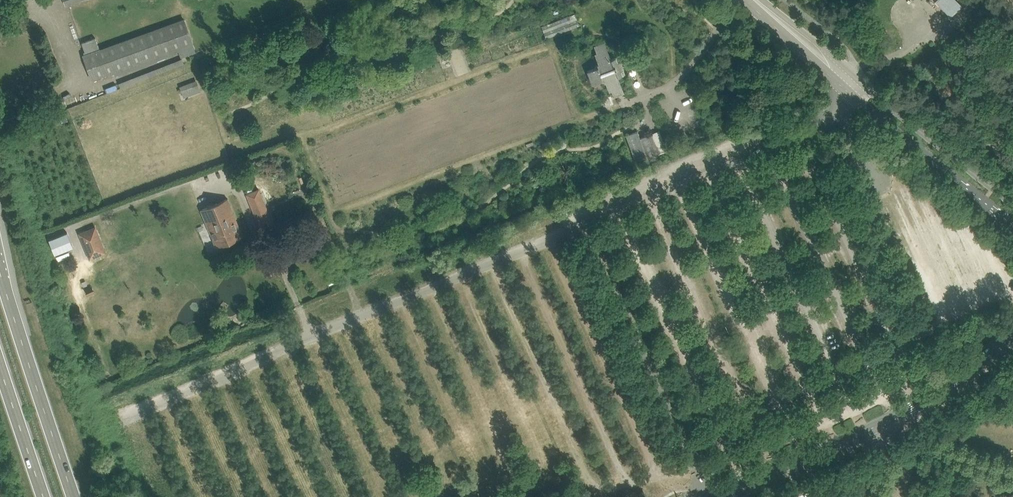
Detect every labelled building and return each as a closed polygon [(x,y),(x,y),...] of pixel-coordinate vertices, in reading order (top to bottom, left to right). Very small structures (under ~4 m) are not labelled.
[(936,1),(951,17),(963,6),(958,0),(937,0),(936,1)] [(541,25),(546,37),(580,25),(575,12),(541,25)] [(86,51),(87,55),(83,56),(92,79),(193,44),(184,20),(100,50),(96,38),(82,43),(85,52),(86,51)] [(596,48),(597,57),(596,57),(598,64),(597,65),(596,65),(595,68),(587,71),(589,75),(589,77),(589,79),(591,81),(592,84),(600,81),(604,82),(605,82),(608,88),(609,88),(615,95),(622,92),(616,77),(624,75),(624,73),(619,58),(617,57),(610,60),(604,45),(596,48)] [(180,87),(184,98),(201,92),(197,80),(180,87)] [(626,135),(632,153),(636,163),(659,154),(651,134),(640,138),(637,131),(626,135)] [(254,168),(246,171),(252,187),(260,185),(254,168)] [(259,189),(246,194),(261,228),(273,224),(259,189)] [(228,199),(201,210),(216,247),(243,236),(228,199)] [(90,258),(98,255),(94,247),(101,244),(95,228),(80,234),(90,258)]
